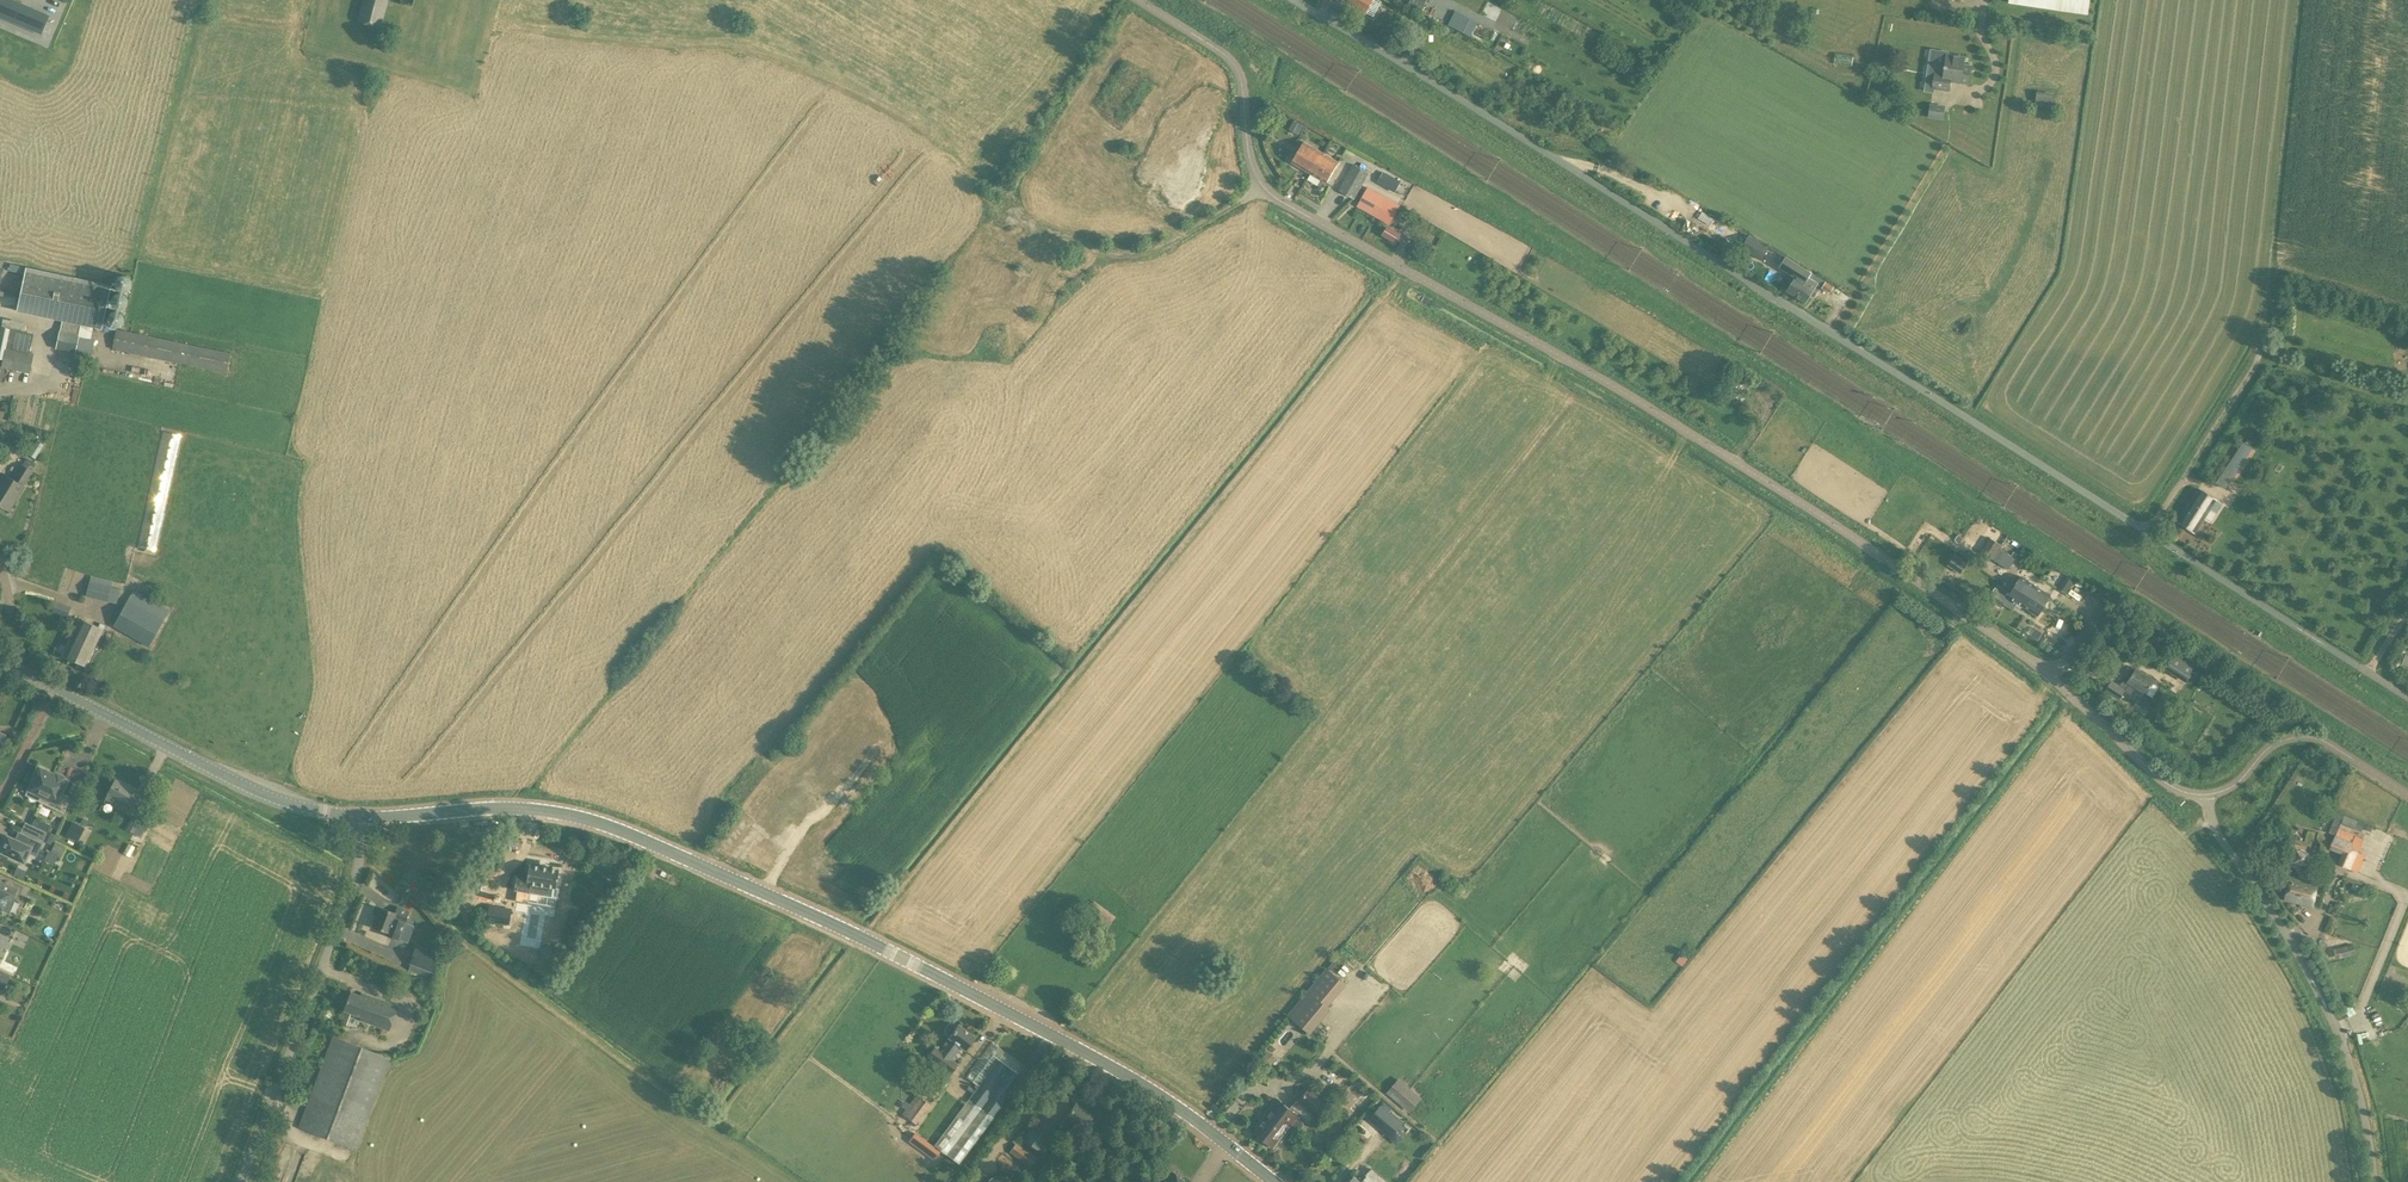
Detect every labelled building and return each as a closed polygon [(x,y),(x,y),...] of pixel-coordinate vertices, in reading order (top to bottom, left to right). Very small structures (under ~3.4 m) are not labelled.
[(10,0),(0,0),(0,17),(41,34),(49,16),(10,0)] [(388,0),(362,0),(356,21),(380,28),(388,0)] [(1382,1),(1379,0),(1336,0),(1351,8),(1351,7),(1366,15),(1367,12),(1374,16),(1382,1)] [(1421,11),(1427,0),(1411,0),(1408,4),(1421,11)] [(2016,3),(2081,13),(2082,0),(2017,0),(2016,3)] [(1401,20),(1414,27),(1420,15),(1409,10),(1407,15),(1404,14),(1401,20)] [(1477,23),(1455,12),(1448,25),(1470,37),(1477,23)] [(1968,83),(1971,66),(1963,65),(1964,57),(1947,55),(1947,52),(1935,50),(1933,65),(1945,66),(1944,73),(1935,72),(1933,88),(1949,90),(1950,80),(1968,83)] [(1854,56),(1835,53),(1834,63),(1852,66),(1854,56)] [(2034,105),(2052,108),(2054,95),(2036,92),(2034,105)] [(1945,114),(1937,113),(1938,107),(1931,106),(1929,117),(1944,119),(1945,114)] [(1289,130),(1298,134),(1303,125),(1294,120),(1289,130)] [(1309,172),(1321,152),(1304,141),(1292,162),(1309,172)] [(1321,152),(1309,172),(1327,183),(1339,162),(1321,152)] [(1355,199),(1370,173),(1353,164),(1338,190),(1355,199)] [(1393,191),(1399,180),(1383,171),(1378,183),(1393,191)] [(1390,224),(1401,205),(1368,186),(1359,202),(1357,206),(1389,224),(1390,224)] [(1710,226),(1715,219),(1702,212),(1698,218),(1710,226)] [(1762,260),(1769,247),(1749,235),(1741,248),(1762,260)] [(1812,272),(1786,256),(1779,267),(1792,274),(1790,277),(1794,280),(1787,291),(1797,297),(1812,272)] [(22,266),(10,263),(9,270),(20,273),(22,266)] [(111,284),(26,266),(16,311),(62,320),(56,349),(75,353),(75,351),(85,353),(91,354),(94,338),(91,337),(93,327),(102,329),(111,284)] [(1817,284),(1822,287),(1822,288),(1830,293),(1830,292),(1832,294),(1830,298),(1844,307),(1851,295),(1836,287),(1836,288),(1812,272),(1797,297),(1805,302),(1811,294),(1814,297),(1819,290),(1815,288),(1817,284)] [(2,363),(1,367),(29,372),(33,353),(8,347),(12,328),(0,326),(0,362),(2,363)] [(153,336),(147,364),(232,381),(237,354),(153,336)] [(1725,388),(1731,377),(1726,374),(1720,384),(1725,388)] [(1747,388),(1753,392),(1759,383),(1753,379),(1747,388)] [(156,551),(182,435),(162,431),(136,547),(156,551)] [(35,459),(44,444),(37,440),(28,454),(35,459)] [(2253,448),(2243,442),(2216,482),(2225,488),(2253,448)] [(24,486),(33,470),(32,470),(36,463),(26,457),(22,464),(21,463),(12,479),(4,474),(0,480),(0,505),(9,510),(24,486)] [(2195,532),(2216,500),(2198,488),(2177,521),(2195,532)] [(1963,538),(1958,535),(1955,539),(1960,543),(1963,538)] [(1993,559),(2002,545),(1990,537),(1981,551),(1993,559)] [(1992,568),(2004,575),(2016,558),(2001,548),(1994,560),(1996,561),(1992,568)] [(1964,557),(1974,564),(1979,557),(1970,550),(1964,557)] [(1947,565),(1960,574),(1968,562),(1955,553),(1947,565)] [(2068,573),(2062,582),(2070,587),(2075,578),(2068,573)] [(113,581),(90,575),(85,596),(107,601),(117,603),(120,589),(111,586),(113,581)] [(2051,595),(2020,576),(2012,589),(2027,599),(2028,597),(2043,607),(2051,595)] [(2038,615),(2043,607),(2028,597),(2027,599),(2012,589),(2012,590),(2002,584),(1998,591),(1994,588),(1988,599),(2001,607),(2003,604),(2012,610),(2017,602),(2038,615)] [(149,647),(170,610),(134,589),(112,626),(149,647)] [(68,616),(71,607),(55,602),(52,611),(68,616)] [(86,665),(103,629),(81,619),(64,655),(86,665)] [(2042,633),(2035,628),(2030,635),(2038,640),(2042,633)] [(2187,681),(2188,680),(2196,667),(2197,666),(2198,664),(2196,663),(2187,658),(2176,651),(2175,653),(2175,654),(2166,668),(2187,681)] [(2156,680),(2135,667),(2128,680),(2124,678),(2120,684),(2111,679),(2102,693),(2117,702),(2124,690),(2132,695),(2137,687),(2146,694),(2156,680)] [(42,796),(53,773),(39,766),(38,768),(37,767),(33,776),(34,776),(28,789),(42,796)] [(53,773),(42,796),(40,801),(64,812),(71,797),(61,793),(68,780),(64,778),(65,777),(56,773),(56,774),(53,773)] [(126,803),(133,789),(116,779),(108,794),(126,803)] [(15,794),(24,797),(27,787),(18,784),(15,794)] [(2334,818),(2331,825),(2338,828),(2344,814),(2337,811),(2334,818)] [(2341,822),(2361,831),(2365,823),(2345,814),(2341,822)] [(134,816),(127,829),(140,836),(147,823),(134,816)] [(47,832),(25,822),(21,830),(43,841),(47,832)] [(2364,839),(2339,828),(2336,834),(2335,834),(2329,849),(2341,854),(2337,863),(2351,869),(2358,872),(2365,855),(2358,852),(2364,839)] [(52,845),(57,835),(48,831),(43,841),(52,845)] [(8,855),(7,856),(15,860),(16,858),(24,862),(29,852),(36,856),(42,843),(25,835),(22,842),(7,835),(6,838),(4,838),(0,847),(1,848),(0,851),(8,855)] [(50,853),(59,857),(62,850),(64,847),(55,843),(50,853)] [(135,847),(128,843),(123,853),(129,856),(135,847)] [(2300,879),(2288,876),(2284,899),(2313,906),(2318,883),(2306,880),(2301,869),(2302,865),(2307,866),(2310,852),(2305,850),(2306,846),(2293,843),(2287,865),(2295,867),(2300,879)] [(529,864),(526,879),(516,877),(514,889),(529,892),(531,883),(536,884),(536,886),(545,888),(545,885),(556,887),(559,869),(529,864)] [(25,877),(26,869),(17,867),(15,876),(25,877)] [(2,909),(7,899),(11,901),(17,888),(2,881),(0,886),(0,908),(2,909)] [(388,932),(387,935),(400,940),(406,923),(405,922),(410,910),(396,905),(394,912),(381,908),(374,927),(388,932)] [(500,907),(487,905),(484,919),(498,921),(500,907)] [(409,963),(432,972),(439,953),(416,944),(409,963)] [(2342,958),(2355,954),(2353,944),(2339,947),(2342,958)] [(1326,967),(1287,1014),(1310,1034),(1331,1009),(1328,1006),(1346,984),(1326,967)] [(389,1030),(398,1006),(367,994),(366,997),(350,991),(343,1010),(362,1016),(360,1019),(389,1030)] [(953,1059),(962,1047),(965,1049),(975,1036),(958,1024),(948,1037),(951,1039),(942,1051),(935,1046),(922,1063),(946,1080),(958,1063),(953,1059)] [(354,1149),(389,1058),(333,1036),(298,1127),(354,1149)] [(959,1163),(1029,1069),(992,1041),(966,1076),(978,1085),(934,1145),(959,1163)] [(1386,1092),(1410,1112),(1422,1098),(1398,1078),(1386,1092)] [(1275,1146),(1278,1141),(1281,1143),(1291,1129),(1295,1132),(1298,1132),(1304,1125),(1303,1122),(1309,1126),(1319,1116),(1317,1115),(1330,1102),(1312,1085),(1290,1108),(1277,1098),(1262,1118),(1264,1119),(1254,1132),(1275,1146)] [(916,1124),(930,1105),(916,1094),(902,1114),(916,1124)] [(1083,1128),(1093,1115),(1076,1103),(1067,1115),(1063,1113),(1056,1123),(1064,1129),(1071,1120),(1083,1128)] [(1401,1122),(1379,1104),(1369,1116),(1391,1135),(1401,1122)] [(1038,1119),(1023,1139),(1044,1155),(1059,1134),(1038,1119)] [(915,1132),(908,1141),(934,1159),(940,1151),(915,1132)] [(1029,1166),(1036,1157),(1017,1143),(1010,1151),(1029,1166)] [(1386,1181),(1371,1168),(1365,1175),(1366,1176),(1361,1181),(1354,1176),(1349,1181),(1385,1181),(1386,1181)] [(1172,1172),(1165,1181),(1185,1181),(1172,1172)] [(1092,1175),(1084,1173),(1081,1181),(1090,1181),(1092,1175)] [(352,1180),(347,1176),(341,1174),(335,1174),(329,1175),(324,1179),(321,1181),(354,1181),(352,1180)]
